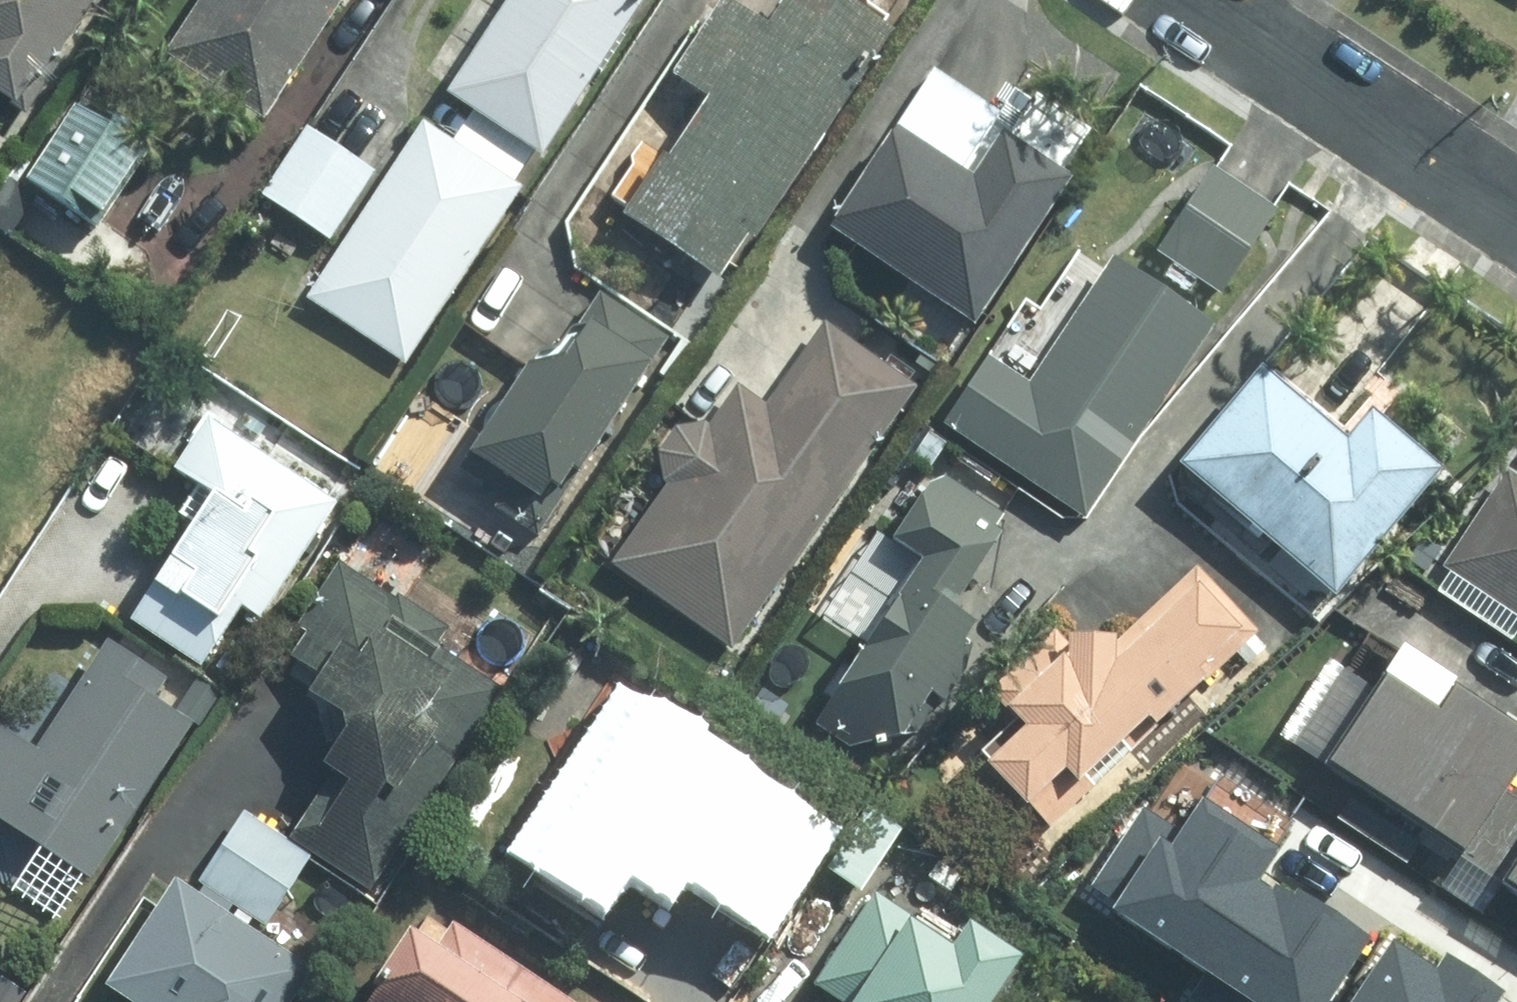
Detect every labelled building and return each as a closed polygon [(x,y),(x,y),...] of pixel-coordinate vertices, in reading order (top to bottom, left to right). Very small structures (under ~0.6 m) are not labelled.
[(1,95),(28,113),(66,56),(64,54),(96,5),(99,6),(103,0),(0,0),(0,97),(1,95)] [(168,52),(267,117),(345,0),(202,0),(168,52)] [(451,91),(549,154),(648,0),(512,0),(451,91)] [(858,0),(790,0),(775,22),(738,0),(724,0),(676,73),(713,96),(674,156),(669,151),(627,214),(725,277),(753,234),(760,239),(900,28),(858,0)] [(966,166),(1004,108),(938,64),(829,227),(979,326),(1080,175),(1010,129),(980,175),(966,166)] [(153,151),(80,105),(31,178),(104,227),(153,151)] [(526,186),(426,119),(309,297),(408,363),(526,186)] [(378,171),(310,125),(265,194),(333,240),(378,171)] [(1282,207),(1219,164),(1160,251),(1225,293),(1282,207)] [(14,174),(0,192),(0,232),(9,239),(42,196),(14,174)] [(1220,323),(1118,254),(1034,381),(993,356),(948,423),(1090,517),(1220,323)] [(673,336),(603,291),(558,358),(534,363),(463,467),(506,496),(497,506),(543,537),(583,471),(587,472),(660,361),(658,360),(673,336)] [(921,385),(829,320),(770,403),(742,383),(713,421),(709,420),(678,427),(662,452),(667,480),(670,483),(614,563),(736,648),(921,385)] [(1354,436),(1270,365),(1186,463),(1343,596),(1451,468),(1380,407),(1354,436)] [(341,502),(212,417),(175,471),(214,497),(132,618),(206,667),(245,607),(264,619),(341,502)] [(1513,466),(1446,566),(1516,613),(1516,469),(1513,466)] [(1005,544),(1010,514),(952,476),(937,482),(901,539),(930,559),(819,724),(853,747),(922,735),(945,699),(950,703),(969,673),(965,663),(974,650),(973,641),(984,623),(962,608),(1005,544)] [(440,644),(453,627),(401,593),(399,596),(343,561),(301,624),(312,630),(294,655),(326,675),(315,692),(350,714),(354,730),(329,764),(336,768),(293,837),(372,890),(507,687),(440,644)] [(1264,631),(1201,565),(1124,636),(1124,635),(1077,634),(1076,660),(1072,654),(1015,707),(1033,728),(993,763),(1055,829),(1264,631)] [(111,638),(39,746),(0,722),(0,818),(95,879),(196,723),(201,726),(222,692),(199,677),(177,710),(158,698),(171,678),(111,638)] [(1491,865),(1516,821),(1516,795),(1514,793),(1516,788),(1516,720),(1407,649),(1334,760),(1491,865)] [(655,718),(653,722),(624,704),(601,739),(608,744),(537,852),(602,894),(627,856),(658,878),(681,846),(712,865),(706,874),(775,920),(830,835),(655,718)] [(1267,1001),(1314,1001),(1359,930),(1256,867),(1271,843),(1194,795),(1177,821),(1144,800),(1087,890),(1267,1001)] [(316,854),(249,810),(202,881),(269,925),(316,854)] [(1491,865),(1516,882),(1516,821),(1491,865)] [(180,878),(109,986),(134,1001),(297,1001),(318,969),(180,878)] [(880,892),(818,984),(844,1001),(1001,1001),(1031,957),(979,922),(961,947),(880,892)] [(458,920),(443,945),(418,929),(371,1001),(579,1001),(458,920)] [(1504,986),(1427,938),(1411,964),(1377,943),(1340,1001),(1494,1001),(1504,986)]
